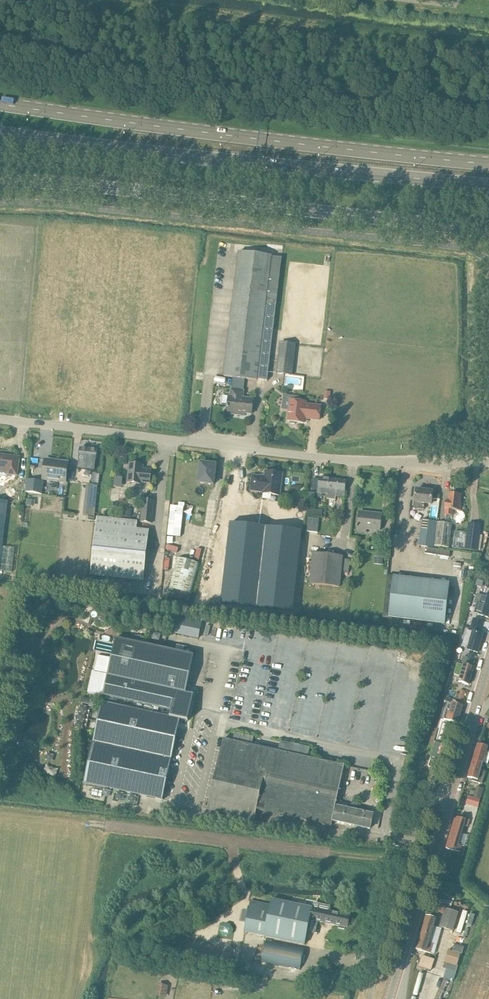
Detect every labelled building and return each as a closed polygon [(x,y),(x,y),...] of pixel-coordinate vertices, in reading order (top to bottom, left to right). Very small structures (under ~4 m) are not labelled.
[(267,380),(277,295),(282,257),(272,256),(239,252),(224,376),(233,377),(232,389),(231,389),(230,396),(228,395),(226,413),(244,415),(244,413),(252,414),(254,398),(243,397),(244,390),(243,390),(245,378),(257,380),(257,379),(267,380)] [(292,374),(295,347),(280,345),(276,373),(292,374)] [(284,394),(282,409),(289,410),(288,421),(290,421),(291,423),(295,424),(296,422),(304,423),(305,417),(310,418),(310,419),(319,420),(321,405),(312,404),(306,404),(306,402),(299,401),(299,396),(284,394)] [(79,459),(78,466),(80,467),(95,468),(97,450),(80,448),(79,459)] [(19,458),(0,455),(0,476),(5,477),(5,475),(17,476),(19,458)] [(45,460),(43,480),(65,482),(67,463),(45,460)] [(201,462),(198,483),(214,485),(217,463),(201,462)] [(150,483),(151,469),(143,469),(143,465),(129,463),(127,482),(141,484),(141,482),(150,483)] [(279,495),(282,473),(266,471),(265,477),(252,476),(251,490),(263,491),(263,493),(279,495)] [(92,473),(91,483),(98,484),(99,474),(92,473)] [(328,494),(329,479),(319,478),(317,497),(321,497),(321,493),(328,494)] [(329,479),(328,494),(327,498),(335,499),(336,496),(344,497),(346,481),(329,479)] [(41,494),(43,482),(27,480),(25,492),(41,494)] [(94,520),(98,485),(86,484),(82,515),(89,516),(88,520),(94,520)] [(414,508),(424,509),(425,503),(432,504),(433,491),(416,489),(414,508)] [(437,522),(434,546),(448,548),(451,524),(452,515),(453,515),(454,510),(460,511),(461,502),(460,502),(461,495),(448,494),(447,509),(445,509),(444,514),(446,515),(445,523),(444,523),(437,522)] [(154,500),(154,497),(144,495),(144,499),(143,499),(140,521),(152,523),(154,500)] [(171,506),(168,536),(181,537),(184,507),(171,506)] [(380,531),(382,513),(359,511),(357,532),(366,533),(366,529),(380,531)] [(97,515),(89,574),(142,581),(149,530),(136,529),(137,521),(97,515)] [(307,517),(306,531),(312,531),(317,532),(319,519),(313,518),(307,517)] [(436,522),(422,520),(418,545),(432,547),(436,522)] [(229,523),(220,604),(291,613),(300,532),(229,523)] [(477,551),(479,534),(467,533),(465,549),(477,551)] [(0,567),(0,571),(11,572),(14,548),(2,547),(0,567)] [(426,548),(425,553),(449,557),(449,553),(449,551),(426,548)] [(454,551),(453,556),(477,561),(478,555),(454,551)] [(340,587),(343,557),(343,556),(313,553),(310,583),(340,587)] [(191,594),(199,563),(177,557),(168,588),(191,594)] [(445,624),(450,582),(426,579),(388,575),(383,618),(445,624)] [(477,614),(488,617),(488,614),(488,598),(482,596),(477,614)] [(34,606),(28,613),(36,620),(39,617),(42,613),(34,606)] [(97,611),(95,608),(92,609),(89,614),(89,617),(93,619),(94,620),(96,619),(104,623),(107,616),(97,611)] [(170,615),(160,613),(158,625),(168,626),(170,615)] [(171,630),(170,632),(197,638),(199,629),(201,622),(174,616),(171,630)] [(481,631),(483,621),(476,619),(473,629),(481,631)] [(467,630),(462,645),(468,647),(470,647),(469,650),(478,652),(479,650),(483,634),(473,631),(473,632),(467,630)] [(30,646),(32,640),(22,637),(19,649),(29,651),(30,646)] [(102,702),(85,783),(163,799),(180,719),(188,721),(194,695),(186,693),(194,656),(116,638),(103,695),(103,696),(171,711),(169,716),(102,702)] [(455,654),(454,661),(460,663),(462,656),(455,654)] [(469,654),(466,664),(472,666),(475,656),(469,654)] [(463,666),(457,664),(454,675),(460,676),(459,681),(468,684),(473,668),(463,665),(463,666)] [(28,691),(26,688),(16,691),(19,700),(29,697),(28,691)] [(457,723),(463,706),(452,703),(450,710),(447,709),(444,719),(447,720),(457,723)] [(252,745),(254,737),(235,733),(233,741),(222,739),(208,811),(254,820),(256,810),(331,826),(332,821),(370,829),(373,814),(357,810),(359,801),(352,799),(350,809),(336,806),(345,765),(330,762),(332,752),(320,749),(318,759),(308,757),(310,747),(280,741),(278,750),(252,745)] [(441,744),(437,758),(443,760),(444,760),(448,746),(441,744)] [(472,760),(482,763),(487,747),(477,744),(472,760)] [(480,770),(482,763),(472,760),(467,776),(472,778),(471,781),(482,784),(486,772),(480,770)] [(480,799),(484,789),(477,787),(474,797),(480,799)] [(479,805),(480,800),(468,796),(467,801),(479,805)] [(447,843),(446,847),(451,849),(456,850),(460,851),(462,846),(457,845),(461,834),(461,833),(463,826),(468,827),(470,820),(465,819),(466,816),(461,814),(459,818),(455,817),(451,830),(447,843)] [(250,901),(244,932),(305,945),(307,932),(310,920),(318,921),(336,925),(338,925),(345,927),(347,927),(349,916),(329,911),(330,906),(321,904),(314,902),(312,908),(272,899),(271,905),(250,901)] [(442,913),(445,905),(433,901),(430,910),(442,913)] [(453,931),(458,913),(445,909),(439,927),(453,931)] [(421,932),(431,935),(436,918),(426,915),(421,932)] [(429,942),(431,935),(421,932),(416,949),(430,953),(433,944),(429,942)] [(300,970),(304,948),(265,940),(261,962),(300,970)] [(444,962),(443,967),(454,971),(456,972),(458,966),(457,966),(460,956),(461,954),(452,951),(448,950),(444,962)] [(430,970),(434,959),(422,955),(418,966),(430,970)] [(157,984),(155,995),(166,997),(168,986),(157,984)]
